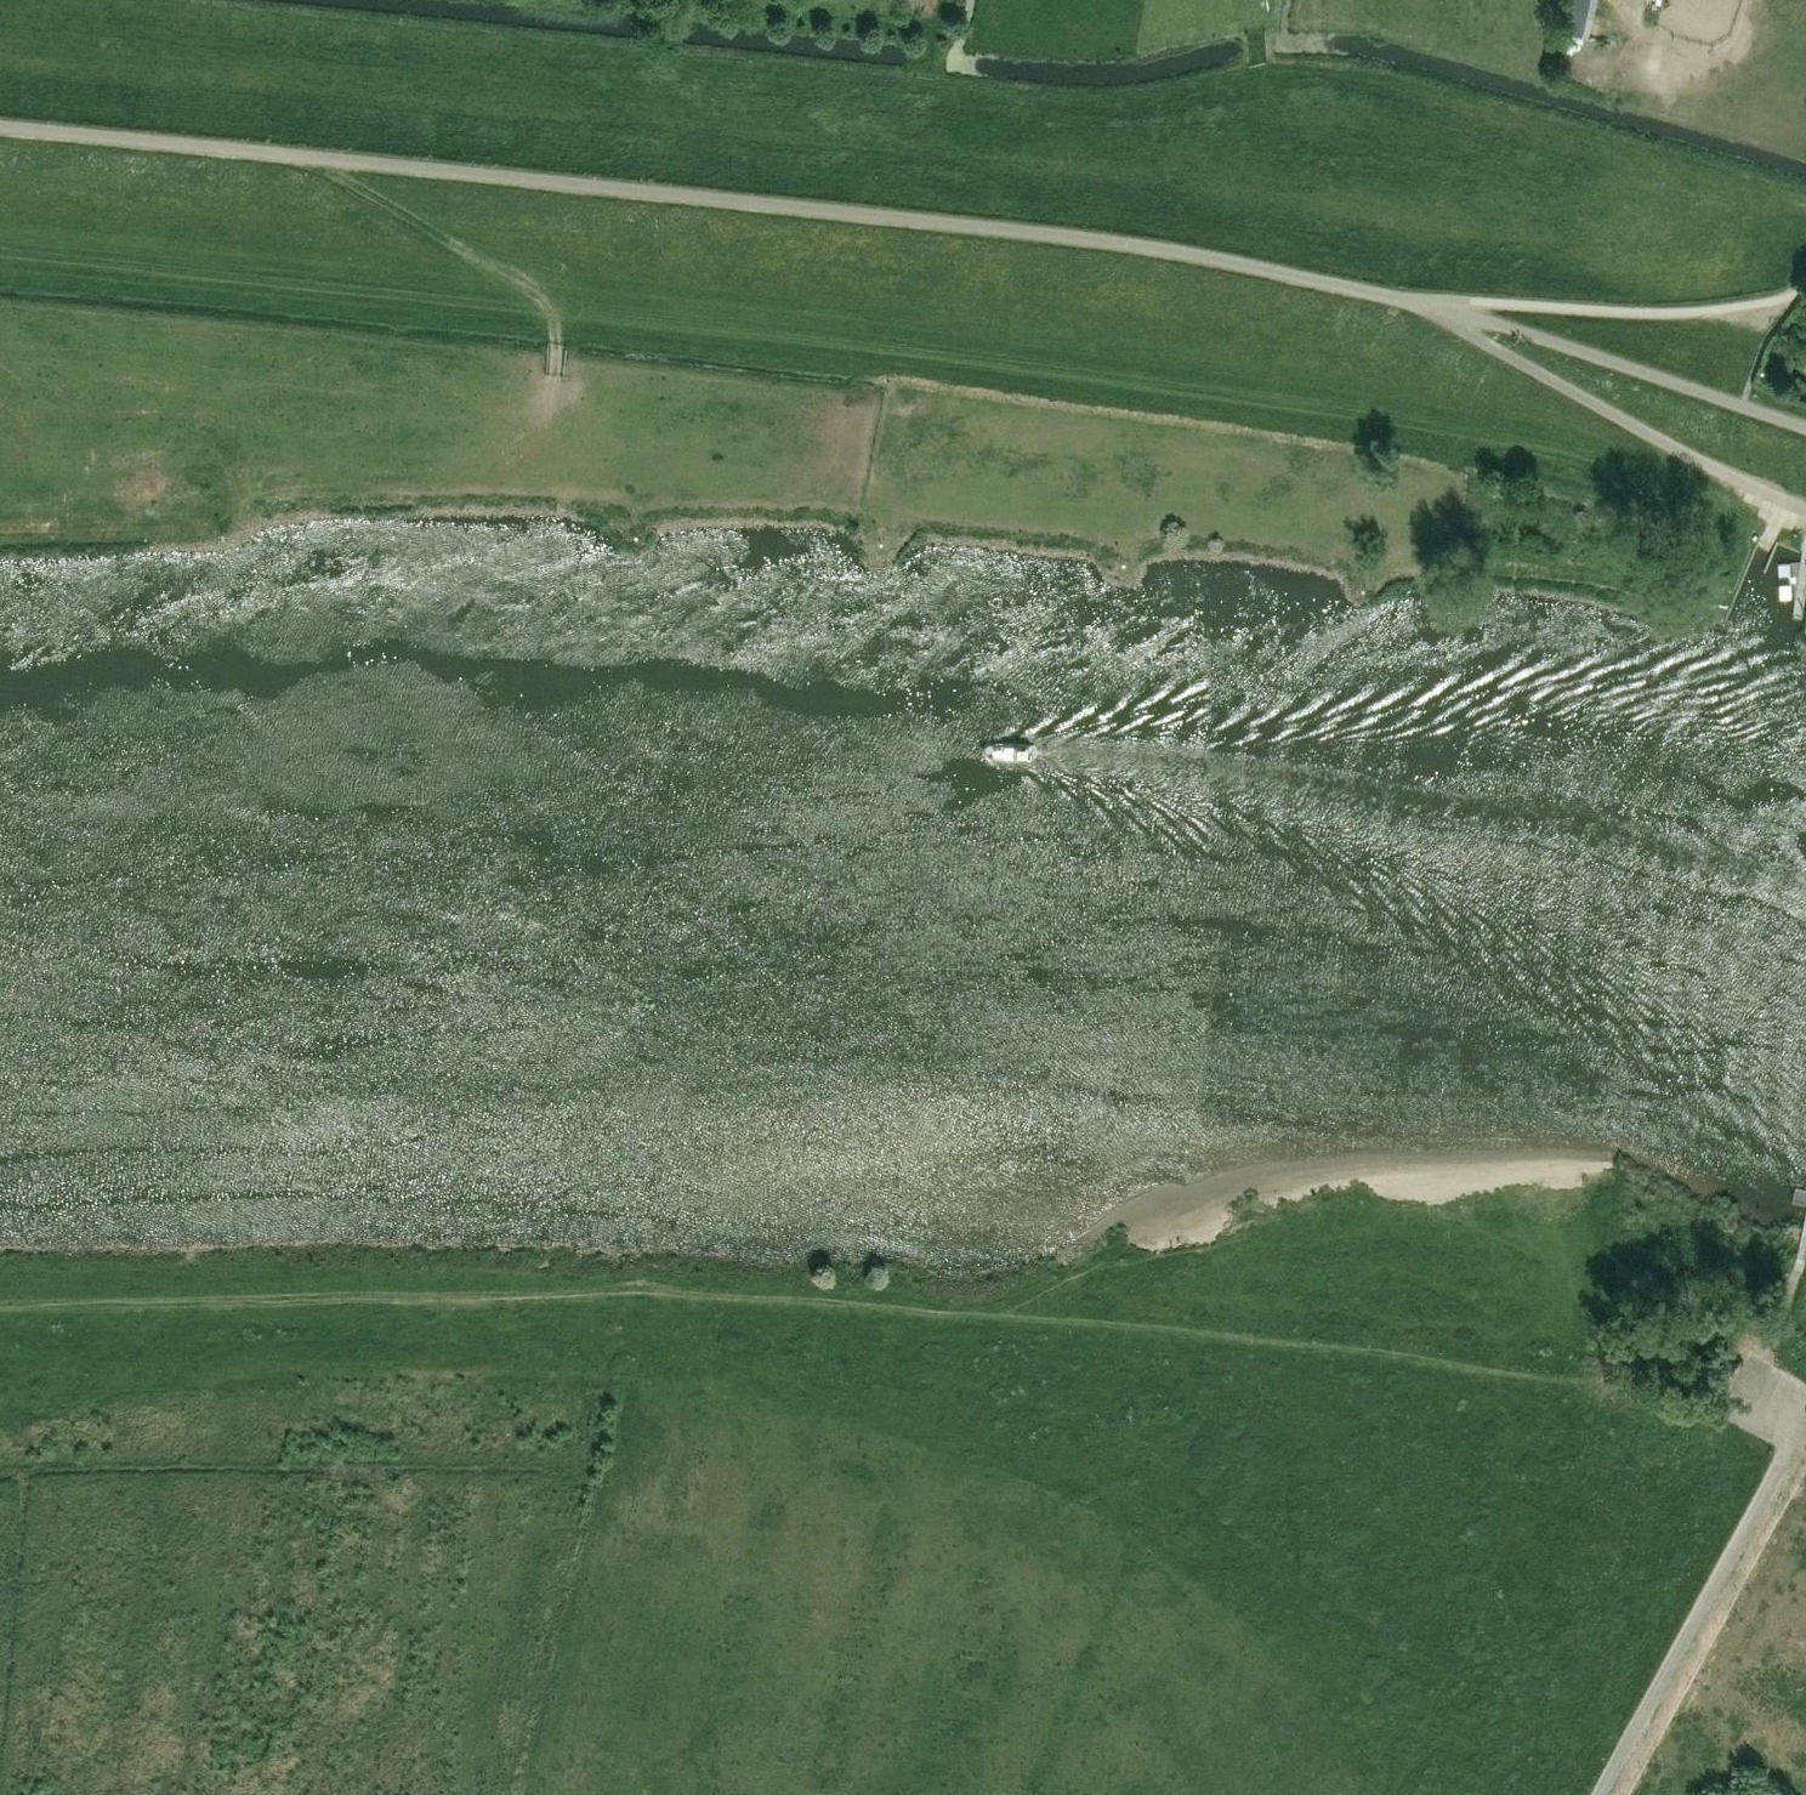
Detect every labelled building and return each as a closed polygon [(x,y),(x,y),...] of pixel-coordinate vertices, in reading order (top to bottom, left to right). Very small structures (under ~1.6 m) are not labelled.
[(1574,23),(1570,45),(1586,48),(1584,62),(1601,65),(1607,28),(1574,23)]
